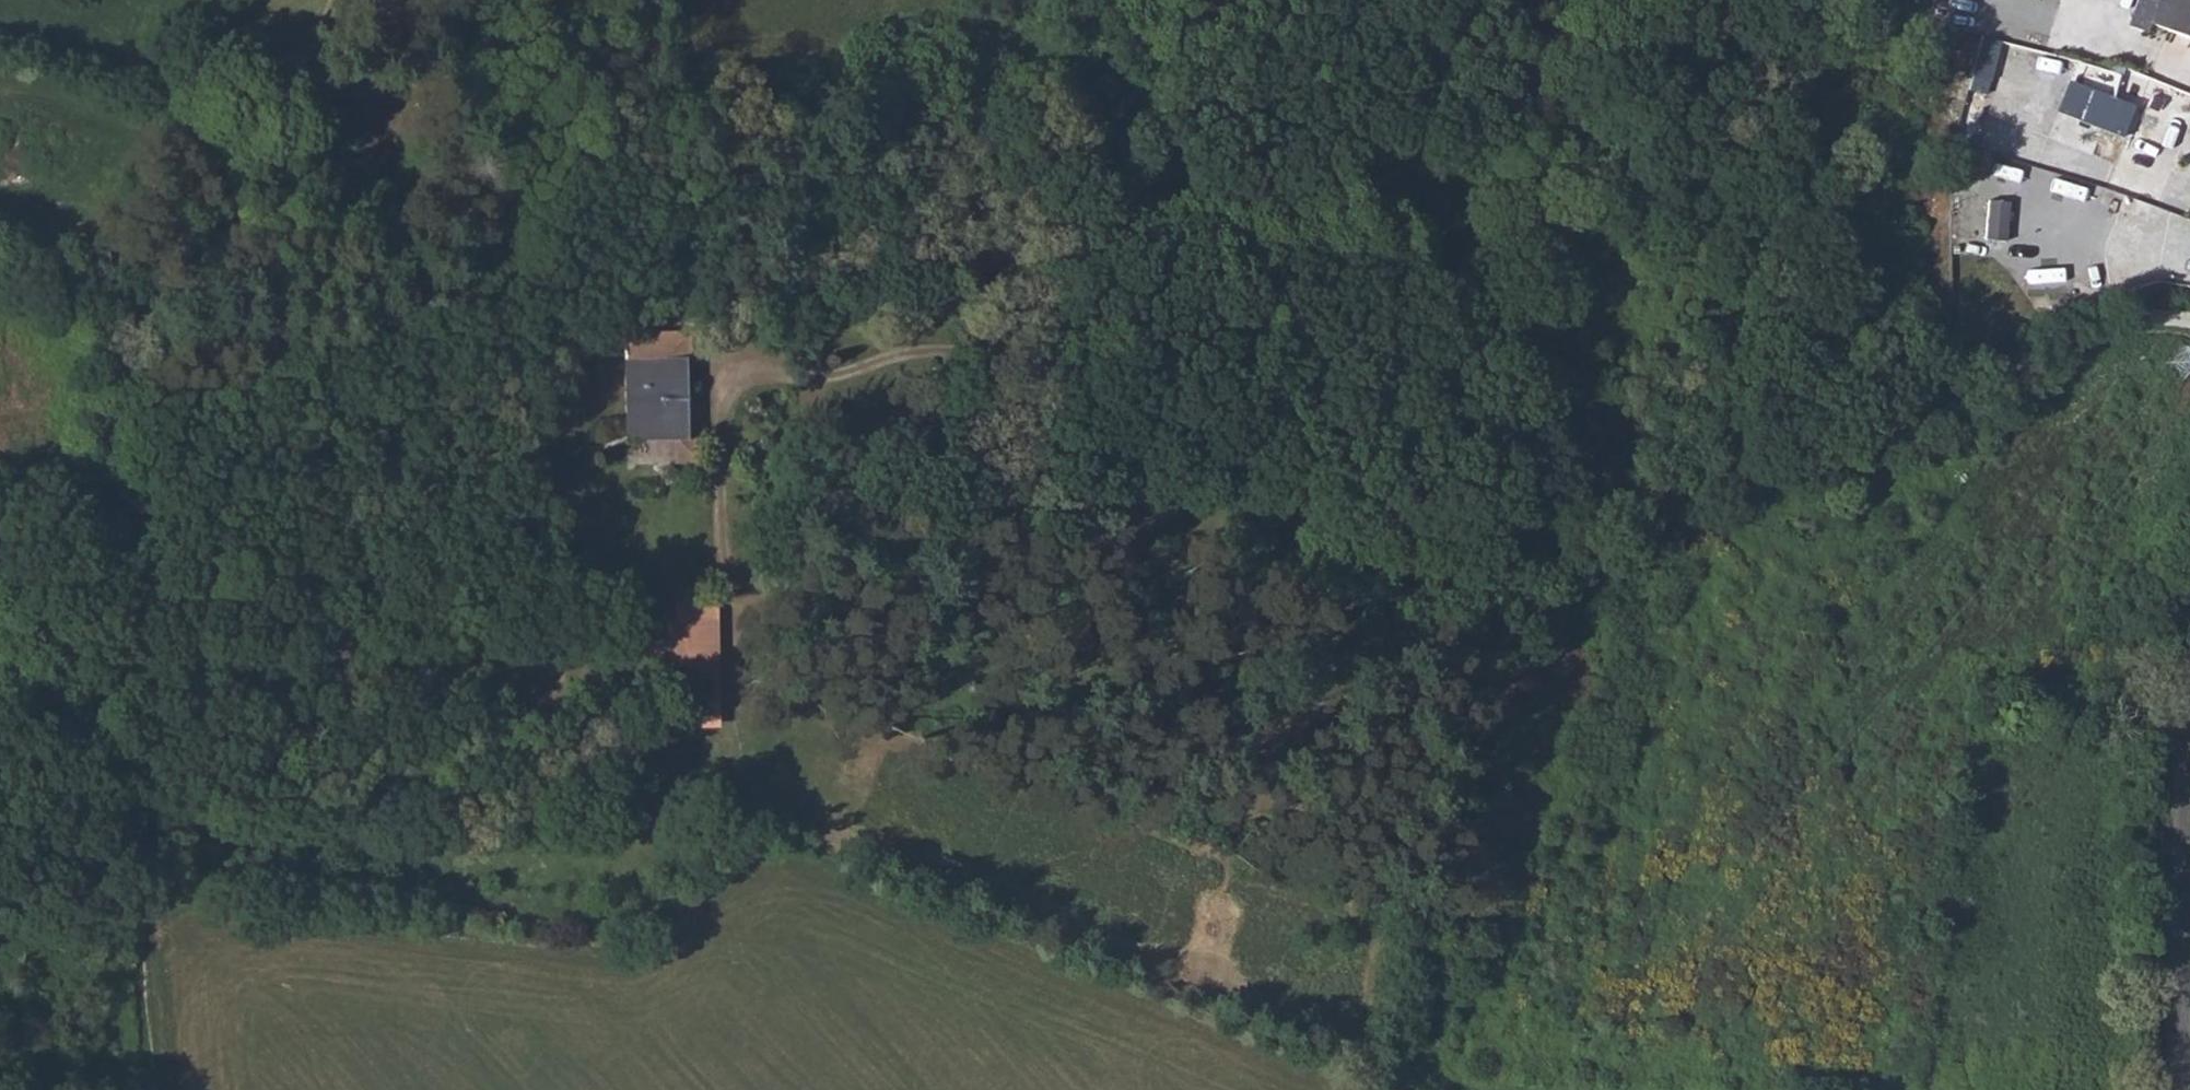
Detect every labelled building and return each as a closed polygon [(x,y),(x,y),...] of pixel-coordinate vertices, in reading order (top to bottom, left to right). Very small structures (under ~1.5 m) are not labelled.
[(2113,0),(2077,0),(2075,6),(2108,17),(2113,0)] [(2147,32),(2189,49),(2189,0),(2160,0),(2147,32)] [(1975,74),(1992,76),(1998,39),(1981,36),(1975,74)] [(2127,134),(2136,100),(2088,87),(2078,120),(2127,134)] [(1989,199),(1985,236),(2004,238),(2008,201),(1989,199)] [(657,342),(620,342),(621,441),(681,440),(681,359),(657,360),(657,342)] [(716,599),(692,599),(692,617),(679,618),(680,672),(718,671),(716,599)]
